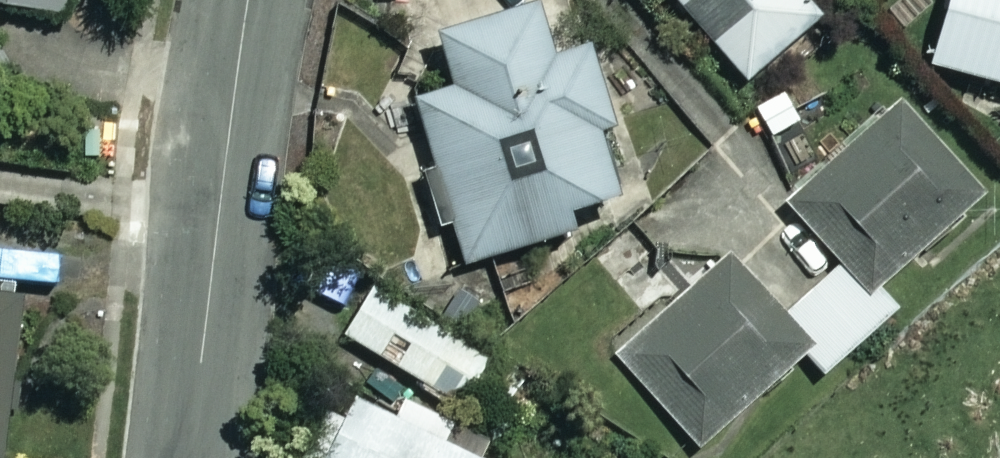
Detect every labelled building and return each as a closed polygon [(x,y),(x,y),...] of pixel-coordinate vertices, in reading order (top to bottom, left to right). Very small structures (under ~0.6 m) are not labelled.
[(61,15),(63,0),(0,0),(0,6),(61,15)] [(746,81),(818,19),(802,0),(676,0),(746,81)] [(928,64),(999,86),(999,0),(947,0),(928,64)] [(547,61),(531,12),(438,41),(453,89),(414,102),(465,265),(569,232),(563,213),(614,198),(591,126),(608,120),(586,49),(547,61)] [(975,190),(898,108),(788,211),(840,265),(785,317),(833,368),(895,309),(873,286),(975,190)] [(806,348),(729,261),(618,360),(695,446),(806,348)] [(0,290),(0,457),(1,457),(17,291),(0,290)] [(377,290),(348,337),(453,402),(482,356),(377,290)] [(396,422),(354,402),(343,423),(325,415),(304,457),(469,457),(433,440),(442,422),(404,404),(396,422)]
